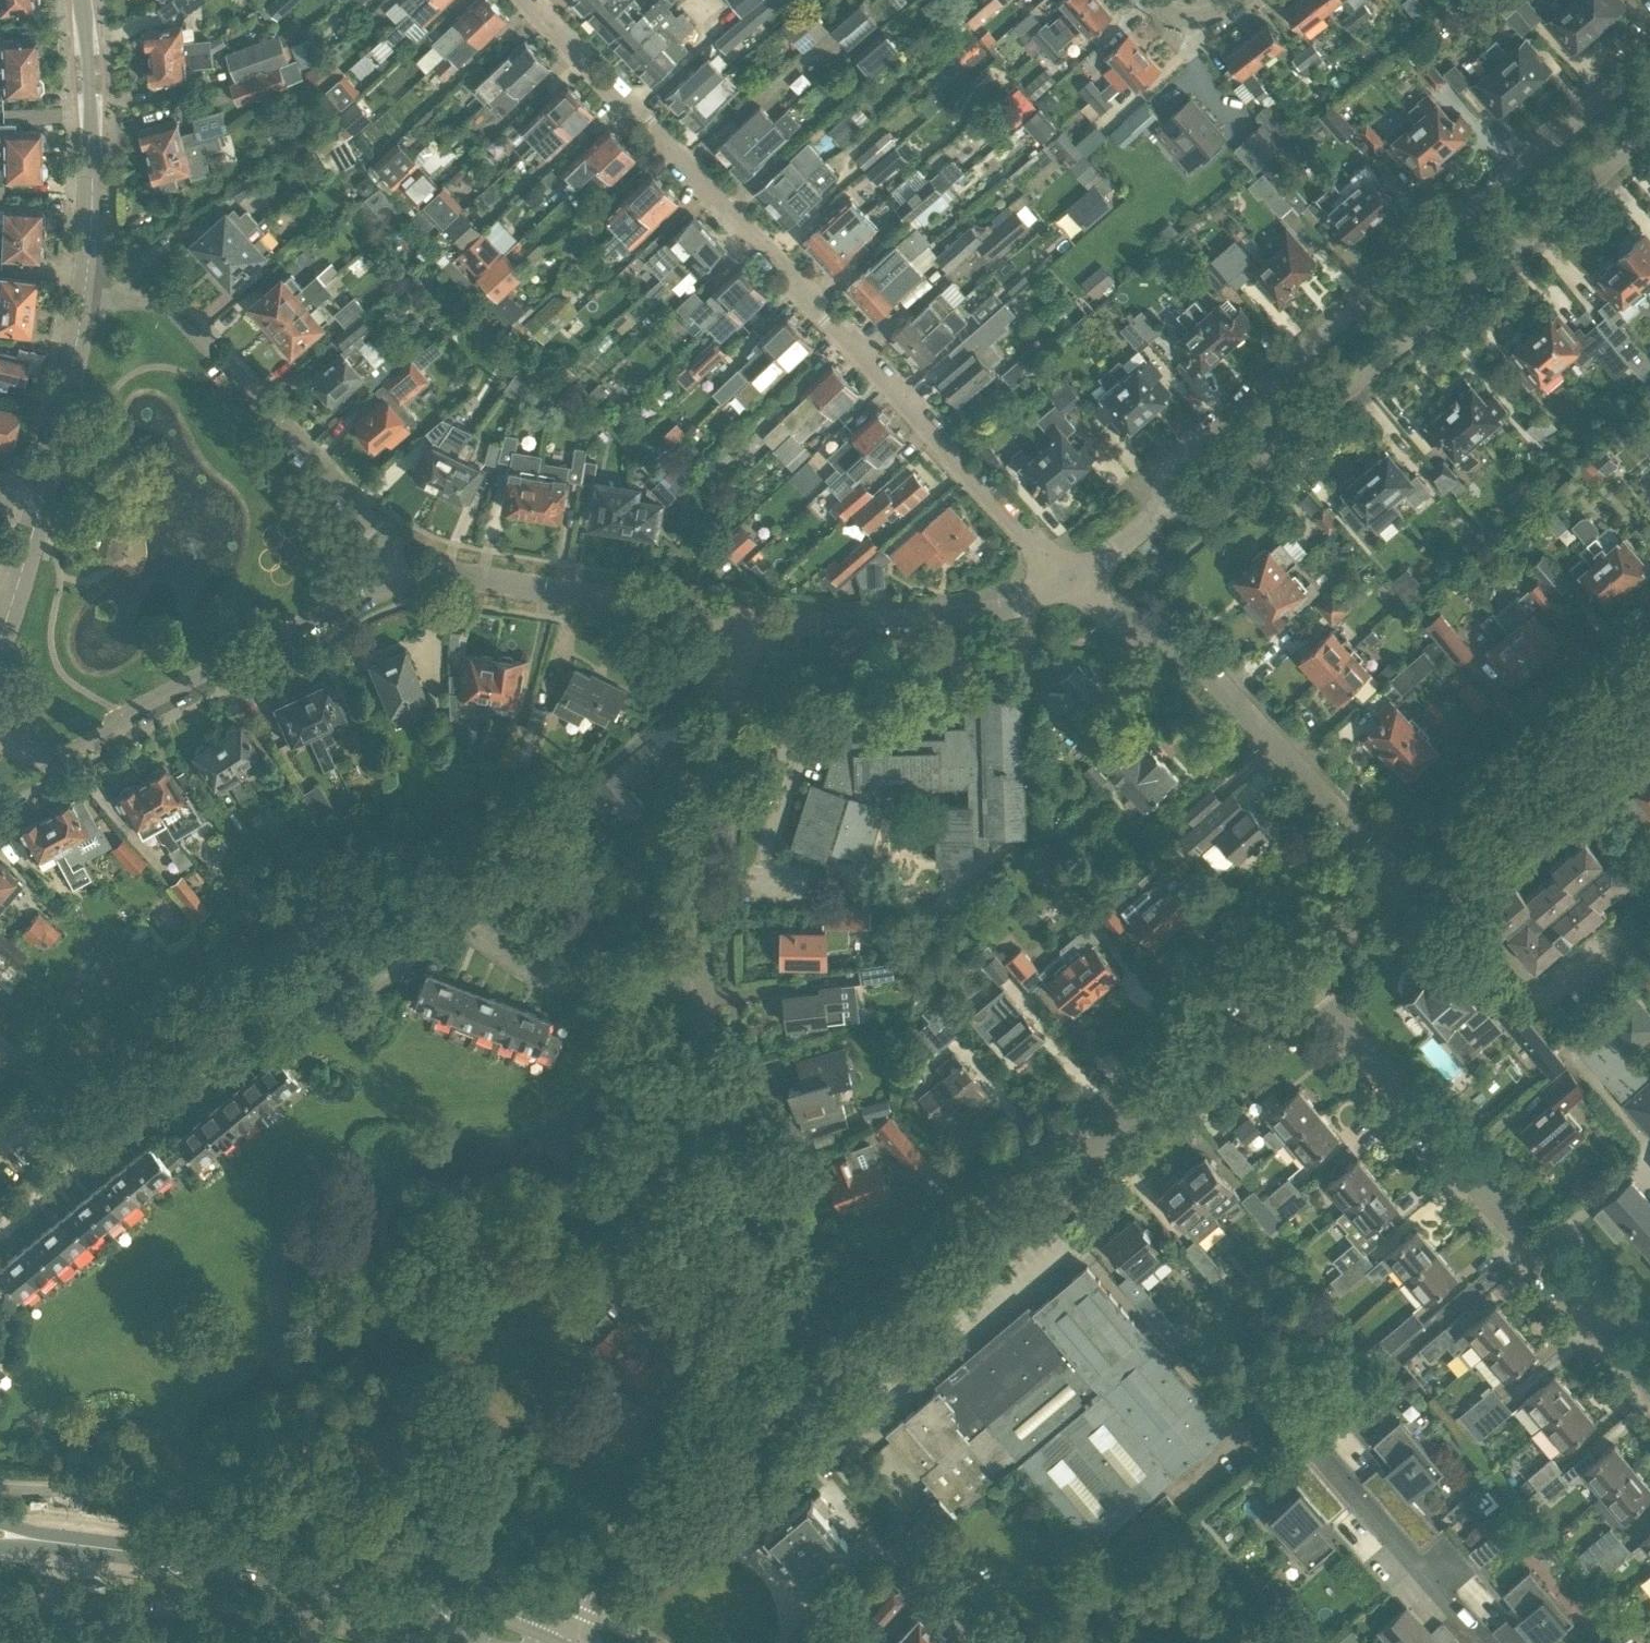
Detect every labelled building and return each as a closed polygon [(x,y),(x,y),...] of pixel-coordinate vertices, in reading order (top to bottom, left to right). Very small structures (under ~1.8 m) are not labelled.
[(35,10),(34,7),(37,3),(37,0),(0,0),(0,14),(35,10)] [(199,0),(180,0),(186,9),(199,0)] [(299,0),(277,0),(287,11),(299,0)] [(344,1),(354,11),(365,0),(346,0),(344,1)] [(445,5),(451,0),(424,0),(415,8),(412,11),(387,34),(395,43),(408,31),(406,29),(419,17),(425,24),(445,5)] [(424,0),(402,0),(412,11),(415,8),(424,0)] [(498,5),(493,0),(477,0),(458,18),(460,20),(437,42),(447,52),(498,5)] [(587,12),(601,0),(576,0),(587,12)] [(587,12),(601,27),(625,4),(626,4),(630,0),(601,0),(587,12)] [(637,0),(630,0),(626,4),(625,4),(601,27),(614,41),(645,11),(649,16),(660,6),(655,1),(656,0),(646,0),(641,5),(637,0)] [(626,54),(659,23),(673,11),(669,6),(674,2),(672,0),(656,0),(655,1),(660,6),(649,16),(645,11),(614,41),(626,54)] [(781,2),(780,0),(763,0),(717,39),(726,49),(781,2)] [(742,15),(761,0),(730,0),(742,15)] [(908,0),(907,0),(892,0),(898,8),(908,0)] [(923,6),(935,20),(947,10),(939,0),(930,0),(923,6)] [(1004,4),(1000,0),(990,0),(967,20),(975,29),(1004,4)] [(1095,0),(1060,0),(1059,0),(1067,9),(1057,18),(1058,18),(1046,29),(1043,25),(1032,35),(1043,47),(1095,0)] [(1112,17),(1097,0),(1095,0),(1043,47),(1054,59),(1065,49),(1062,46),(1083,27),(1091,36),(1112,17)] [(1324,13),(1313,0),(1298,0),(1286,9),(1302,30),(1324,13)] [(1341,0),(1313,0),(1324,13),(1341,0)] [(1419,0),(1409,0),(1404,4),(1419,23),(1431,13),(1419,0)] [(1543,17),(1529,0),(1526,0),(1517,8),(1532,25),(1543,17)] [(1600,28),(1576,0),(1559,0),(1565,7),(1549,21),(1560,35),(1558,37),(1571,52),(1600,28)] [(1600,28),(1628,4),(1625,0),(1576,0),(1600,28)] [(1362,20),(1372,12),(1364,2),(1354,10),(1362,20)] [(849,48),(878,23),(861,3),(832,28),(849,48)] [(483,44),(510,18),(498,5),(447,52),(447,53),(434,65),(446,78),(482,44),(483,44)] [(804,51),(830,30),(810,5),(784,26),(804,51)] [(1522,34),(1532,25),(1517,8),(1506,16),(1522,34)] [(1351,28),(1362,20),(1354,10),(1343,18),(1351,28)] [(679,17),(673,11),(659,23),(626,54),(639,68),(672,38),(667,33),(676,25),(685,35),(695,26),(684,13),(679,17)] [(1022,34),(1038,19),(1031,11),(1014,25),(1022,34)] [(298,14),(280,21),(288,39),(306,31),(298,14)] [(963,28),(966,26),(957,16),(948,24),(956,33),(962,27),(963,28)] [(1263,60),(1285,43),(1269,23),(1247,39),(1263,60)] [(679,46),(676,43),(685,35),(676,25),(667,33),(672,38),(639,68),(653,82),(689,49),(683,43),(679,46)] [(149,46),(150,57),(203,52),(213,51),(212,41),(212,38),(185,41),(184,26),(147,29),(147,31),(145,35),(146,43),(149,46)] [(979,38),(988,48),(998,39),(989,29),(979,38)] [(856,56),(874,77),(903,52),(886,32),(856,56)] [(236,77),(237,79),(290,60),(280,33),(227,52),(236,77)] [(302,67),(323,54),(313,34),(291,45),(297,58),(296,58),(298,60),(302,67)] [(222,35),(212,41),(213,51),(227,43),(224,39),(222,35)] [(1114,81),(1144,53),(1128,35),(1107,54),(1115,63),(1106,71),(1114,80),(1114,81)] [(37,38),(1,39),(1,38),(0,38),(0,67),(38,66),(38,55),(41,51),(41,43),(37,40),(37,38)] [(968,68),(986,53),(974,39),(956,54),(968,68)] [(1266,105),(1275,98),(1252,69),(1263,60),(1247,39),(1226,56),(1260,100),(1261,99),(1266,105)] [(488,101),(539,53),(527,40),(476,88),(488,101)] [(1510,54),(1497,40),(1488,48),(1512,76),(1525,92),(1551,69),(1526,40),(1510,54)] [(1310,60),(1321,52),(1313,42),(1302,50),(1310,60)] [(1504,110),(1525,92),(1512,76),(1488,48),(1478,56),(1491,71),(1474,85),(1486,99),(1492,95),(1504,110)] [(1315,67),(1310,60),(1302,50),(1293,58),(1306,75),(1315,67)] [(203,52),(150,57),(151,66),(148,71),(149,78),(153,81),(153,83),(189,79),(188,66),(215,64),(213,51),(203,52)] [(329,53),(305,72),(323,92),(345,73),(346,72),(329,53)] [(501,115),(521,96),(552,67),(539,53),(488,101),(501,115)] [(1140,90),(1161,71),(1144,53),(1114,81),(1114,80),(1102,91),(1091,101),(1090,100),(1082,108),(1093,120),(1101,112),(1102,113),(1113,103),(1108,99),(1120,88),(1122,90),(1132,81),(1140,90)] [(1315,61),(1320,67),(1326,62),(1321,56),(1315,61)] [(302,67),(298,60),(296,58),(290,60),(237,79),(231,81),(239,104),(288,86),(287,83),(304,76),(302,67)] [(681,113),(720,77),(724,73),(710,58),(689,77),(667,98),(681,113)] [(1428,60),(1427,59),(1420,65),(1421,67),(1418,69),(1436,89),(1447,79),(1429,59),(1428,60)] [(1459,90),(1470,81),(1455,64),(1444,73),(1459,90)] [(39,77),(38,66),(0,67),(0,94),(3,94),(3,95),(39,94),(39,91),(42,88),(42,80),(39,77)] [(1035,97),(1056,79),(1046,68),(1029,84),(1034,89),(1031,92),(1035,97)] [(345,73),(323,92),(339,109),(361,90),(345,73)] [(697,130),(719,109),(739,89),(724,73),(720,77),(681,113),(697,130)] [(1091,101),(1102,91),(1091,80),(1080,89),(1090,100),(1091,101)] [(540,138),(582,98),(581,98),(581,95),(577,90),(574,90),(568,84),(543,107),(548,112),(545,115),(540,110),(522,127),(536,142),(540,138)] [(998,107),(1013,124),(1031,108),(1016,90),(998,107)] [(1453,120),(1430,93),(1419,103),(1428,113),(1418,122),(1444,152),(1472,128),(1460,114),(1453,120)] [(550,157),(596,113),(582,98),(540,138),(536,142),(550,157)] [(355,133),(373,118),(357,99),(339,114),(340,115),(335,119),(347,138),(354,132),(355,133)] [(1198,162),(1226,137),(1191,99),(1163,124),(1185,148),(1177,155),(1189,169),(1198,162)] [(1158,116),(1145,102),(1124,121),(1137,135),(1158,116)] [(1343,140),(1355,129),(1333,104),(1321,115),(1343,140)] [(1277,135),(1286,127),(1267,105),(1256,114),(1263,121),(1277,135)] [(755,142),(761,137),(760,136),(775,121),(761,106),(715,149),(729,164),(753,141),(755,142)] [(1047,144),(1060,133),(1055,128),(1057,127),(1039,107),(1024,122),(1041,141),(1042,140),(1046,144),(1047,144)] [(789,136),(789,135),(801,123),(787,109),(775,121),(760,136),(761,137),(755,142),(753,141),(729,164),(743,179),(789,136)] [(843,146),(865,126),(851,110),(829,130),(812,145),(825,160),(842,145),(843,146)] [(213,136),(228,128),(223,111),(195,119),(198,129),(182,133),(178,118),(142,128),(143,130),(140,135),(143,142),(147,145),(149,154),(213,136)] [(1437,158),(1444,152),(1418,122),(1412,114),(1387,135),(1393,143),(1390,145),(1403,161),(1411,155),(1430,177),(1443,165),(1437,158)] [(314,139),(319,147),(342,133),(331,117),(322,122),(327,131),(314,139)] [(1388,143),(1367,120),(1356,130),(1376,153),(1388,143)] [(1255,172),(1266,162),(1263,159),(1283,142),(1277,135),(1263,121),(1244,138),(1245,140),(1235,149),(1255,172)] [(1021,126),(1011,134),(1015,139),(1025,131),(1021,126)] [(193,177),(211,171),(205,151),(223,146),(219,133),(228,130),(228,128),(213,136),(149,154),(152,165),(150,170),(153,177),(157,180),(157,181),(158,181),(160,190),(178,185),(176,176),(192,172),(193,177)] [(562,174),(576,189),(623,142),(620,138),(620,135),(615,130),(612,130),(610,128),(585,152),(590,156),(587,159),(582,154),(562,174)] [(1071,164),(1085,152),(1077,143),(1064,129),(1060,133),(1047,144),(1062,160),(1064,157),(1071,164)] [(41,131),(3,131),(3,143),(0,143),(0,154),(41,153),(41,149),(42,149),(46,144),(46,137),(42,132),(41,132),(41,131)] [(866,169),(896,142),(887,132),(856,158),(866,169)] [(333,176),(359,160),(345,138),(319,152),(333,176)] [(413,157),(398,140),(374,162),(375,164),(370,168),(391,193),(420,165),(419,165),(434,150),(428,143),(413,157)] [(613,181),(638,158),(623,142),(576,189),(585,199),(609,176),(613,181)] [(41,153),(0,154),(0,165),(4,165),(4,180),(41,179),(41,178),(43,178),(46,173),(46,166),(43,161),(41,161),(41,153)] [(887,154),(866,172),(878,185),(898,167),(887,154)] [(1072,165),(1087,180),(1099,170),(1084,154),(1072,165)] [(1262,167),(1270,177),(1282,167),(1273,157),(1262,167)] [(837,168),(828,159),(819,167),(817,166),(806,176),(771,209),(788,226),(823,193),(818,188),(829,178),(828,177),(837,168)] [(927,205),(941,193),(943,192),(941,190),(964,171),(954,159),(896,207),(908,221),(917,214),(927,205)] [(806,176),(791,160),(780,170),(756,192),(771,209),(806,176)] [(1335,182),(1334,182),(1346,196),(1371,224),(1394,204),(1392,202),(1393,198),(1390,194),(1385,194),(1375,182),(1380,178),(1367,163),(1352,176),(1354,178),(1341,189),(1335,182)] [(440,189),(441,187),(420,165),(391,193),(411,216),(440,189)] [(553,168),(538,182),(545,190),(557,178),(555,176),(557,173),(553,168)] [(458,183),(466,175),(462,171),(454,178),(458,183)] [(1280,215),(1292,205),(1284,195),(1265,172),(1249,185),(1259,197),(1262,194),(1280,215)] [(613,217),(608,221),(618,231),(665,186),(652,173),(609,213),(613,217)] [(360,188),(363,193),(370,194),(374,190),(375,184),(371,179),(365,178),(360,182),(360,188)] [(1309,204),(1318,215),(1326,209),(1353,239),(1371,224),(1346,196),(1334,182),(1310,203),(1309,204)] [(1092,187),(1069,207),(1086,227),(1114,203),(1105,193),(1096,183),(1092,187)] [(1299,212),(1309,204),(1310,203),(1295,185),(1284,195),(1292,205),(1299,212)] [(248,186),(233,195),(240,202),(252,190),(248,186)] [(618,231),(592,256),(597,262),(599,262),(601,262),(603,262),(605,261),(607,260),(608,259),(621,247),(622,248),(651,221),(655,225),(680,202),(665,186),(618,231)] [(374,208),(387,197),(381,189),(367,200),(374,208)] [(441,229),(446,225),(461,211),(440,189),(411,216),(427,232),(436,223),(441,229)] [(935,214),(949,202),(941,193),(927,205),(935,214)] [(991,258),(1037,216),(1027,205),(1017,214),(1000,228),(980,246),(991,258)] [(1009,205),(992,219),(1000,228),(1017,214),(1009,205)] [(5,207),(5,208),(0,208),(0,234),(40,235),(40,226),(45,222),(45,214),(41,209),(41,208),(5,207)] [(241,216),(235,209),(229,214),(228,213),(194,243),(213,264),(258,223),(247,211),(241,216)] [(466,248),(483,232),(462,210),(461,211),(446,225),(466,248)] [(851,228),(836,212),(803,243),(818,259),(851,228)] [(880,228),(866,214),(851,228),(818,259),(832,273),(857,250),(856,250),(880,228)] [(233,285),(266,255),(272,248),(261,236),(266,232),(264,231),(274,222),(268,215),(258,223),(213,264),(233,285)] [(710,233),(694,216),(668,241),(670,243),(666,247),(664,245),(647,261),(663,278),(663,277),(710,233)] [(974,249),(973,248),(983,239),(971,226),(961,235),(960,234),(936,256),(950,271),(974,249)] [(1184,230),(1191,238),(1196,233),(1190,226),(1184,230)] [(1286,228),(1280,234),(1288,244),(1271,258),(1292,283),(1301,275),(1306,275),(1312,270),(1312,266),(1316,262),(1286,228)] [(477,274),(505,249),(486,229),(483,232),(466,248),(459,254),(477,274)] [(699,274),(725,249),(710,233),(663,277),(663,278),(648,292),(656,301),(671,286),(672,287),(684,275),(683,274),(691,266),(699,274)] [(39,260),(43,256),(44,247),(40,243),(40,235),(0,234),(0,244),(3,244),(3,259),(39,261),(39,260)] [(282,262),(304,245),(295,234),(274,251),(282,262)] [(1623,252),(1648,282),(1649,284),(1649,246),(1647,248),(1639,238),(1623,252)] [(1210,259),(1229,281),(1246,266),(1252,272),(1280,305),(1298,289),(1292,283),(1271,258),(1261,268),(1253,258),(1240,243),(1228,253),(1223,247),(1210,259)] [(890,277),(911,259),(897,244),(872,267),(872,266),(847,289),(861,304),(890,277)] [(584,263),(592,256),(586,251),(579,257),(584,263)] [(1631,361),(1642,373),(1649,365),(1649,353),(1624,323),(1641,308),(1635,300),(1649,287),(1649,284),(1648,282),(1623,252),(1608,265),(1607,266),(1607,267),(1607,268),(1608,269),(1601,275),(1608,282),(1602,287),(1611,297),(1601,305),(1610,315),(1600,324),(1609,334),(1614,340),(1628,357),(1631,361)] [(505,253),(479,277),(500,299),(526,276),(505,253)] [(876,320),(900,297),(899,295),(923,272),(911,259),(890,277),(861,304),(876,320)] [(1218,290),(1229,281),(1210,259),(1199,268),(1218,290)] [(273,327),(332,279),(331,278),(339,271),(332,262),(303,286),(293,274),(285,281),(284,280),(254,305),(256,307),(253,310),(262,321),(265,318),(273,327)] [(1116,279),(1102,264),(1081,282),(1095,298),(1116,279)] [(1246,266),(1229,281),(1234,287),(1252,272),(1246,266)] [(707,325),(755,281),(741,267),(705,301),(695,290),(677,307),(688,318),(692,315),(704,328),(707,325)] [(40,286),(37,281),(37,280),(0,276),(0,302),(6,303),(33,307),(34,299),(39,294),(40,286)] [(293,351),(323,326),(322,325),(330,318),(318,304),(333,292),(332,291),(338,286),(332,279),(273,327),(283,339),(279,341),(289,353),(292,350),(293,351)] [(722,341),(744,319),(769,296),(755,281),(707,325),(722,341)] [(474,286),(462,290),(465,301),(478,297),(474,286)] [(938,322),(953,308),(955,306),(942,292),(917,315),(915,313),(891,336),(906,352),(938,322)] [(511,293),(497,306),(516,326),(529,313),(511,293)] [(351,325),(367,312),(368,311),(355,296),(335,313),(336,314),(348,328),(351,325)] [(1209,314),(1196,299),(1187,306),(1224,349),(1252,324),(1240,310),(1232,317),(1220,304),(1209,314)] [(550,300),(526,323),(544,342),(574,315),(567,302),(550,300)] [(30,332),(34,328),(35,320),(32,315),(33,307),(6,303),(0,302),(0,329),(30,333),(30,332)] [(982,342),(1014,313),(1005,303),(982,323),(972,331),(982,342)] [(906,352),(920,366),(949,340),(947,338),(967,319),(955,306),(953,308),(938,322),(906,352)] [(1196,373),(1224,349),(1187,306),(1178,314),(1191,330),(1180,340),(1191,353),(1184,360),(1196,373)] [(623,332),(637,320),(636,317),(629,309),(614,322),(623,332)] [(1151,340),(1161,331),(1142,309),(1132,319),(1151,340)] [(368,314),(367,312),(351,325),(348,328),(333,340),(345,353),(313,379),(322,390),(320,393),(327,402),(331,401),(333,403),(352,387),(357,388),(365,381),(365,376),(377,366),(361,346),(367,341),(364,338),(378,326),(368,314)] [(1628,357),(1614,340),(1609,334),(1600,324),(1586,335),(1580,328),(1573,334),(1556,314),(1533,333),(1560,364),(1575,351),(1582,360),(1595,349),(1617,373),(1631,361),(1628,357)] [(740,389),(760,371),(802,331),(787,315),(762,338),(762,339),(753,347),(757,352),(729,378),(740,389)] [(1140,350),(1151,340),(1132,319),(1121,329),(1140,350)] [(790,368),(815,345),(802,331),(760,371),(740,389),(735,394),(747,406),(781,375),(777,371),(786,363),(790,368)] [(974,349),(982,342),(972,331),(950,350),(959,361),(938,380),(959,404),(995,373),(974,349)] [(1539,382),(1560,364),(1533,333),(1512,350),(1539,382)] [(715,339),(688,363),(700,377),(728,352),(715,339)] [(516,352),(521,357),(532,346),(527,341),(516,352)] [(1161,375),(1148,360),(1139,350),(1124,364),(1121,360),(1111,369),(1148,413),(1169,394),(1156,380),(1161,375)] [(29,358),(0,351),(0,387),(7,389),(8,381),(23,385),(29,358)] [(391,444),(407,430),(408,430),(409,429),(406,425),(415,418),(402,403),(428,380),(411,361),(383,385),(392,394),(357,424),(355,425),(376,449),(377,448),(377,447),(385,440),(390,446),(391,444)] [(793,432),(848,380),(833,363),(808,387),(812,391),(764,436),(774,446),(791,430),(793,432)] [(569,384),(578,375),(568,365),(559,374),(569,384)] [(1128,430),(1148,413),(1111,369),(1101,377),(1113,391),(1095,406),(1108,421),(1115,415),(1128,430)] [(518,398),(529,380),(517,373),(504,390),(518,398)] [(1075,406),(1083,399),(1065,377),(1057,384),(1075,406)] [(1487,402),(1468,379),(1454,392),(1460,399),(1453,405),(1479,436),(1483,440),(1492,432),(1488,428),(1508,411),(1495,396),(1487,402)] [(836,416),(860,393),(848,380),(793,432),(775,450),(793,469),(811,452),(801,440),(817,426),(832,412),(836,416)] [(599,383),(588,394),(597,403),(608,393),(599,383)] [(1056,403),(1037,420),(1047,432),(1049,430),(1053,435),(1051,437),(1054,441),(1044,449),(1070,479),(1096,456),(1084,442),(1080,446),(1069,433),(1078,426),(1067,413),(1075,406),(1057,384),(1049,391),(1055,398),(1053,400),(1056,403)] [(1529,412),(1548,434),(1557,426),(1538,404),(1529,412)] [(1483,440),(1479,436),(1453,405),(1423,430),(1435,444),(1443,438),(1468,468),(1478,459),(1471,450),(1483,440)] [(8,449),(9,443),(12,443),(19,412),(0,408),(0,447),(8,449)] [(837,467),(843,472),(891,426),(878,411),(853,434),(844,444),(848,448),(833,462),(833,463),(837,467)] [(1542,445),(1551,437),(1548,434),(1529,412),(1520,420),(1542,445)] [(442,489),(460,452),(468,441),(473,431),(443,417),(426,432),(434,440),(417,477),(442,489)] [(679,423),(666,433),(675,443),(687,432),(679,423)] [(891,426),(843,472),(842,473),(852,483),(877,460),(881,464),(884,467),(888,467),(894,461),(895,457),(892,453),(906,440),(891,426)] [(628,428),(620,435),(628,444),(636,437),(628,428)] [(531,513),(540,461),(541,456),(517,452),(519,436),(507,434),(499,460),(514,463),(512,469),(505,509),(531,513)] [(636,437),(628,444),(636,453),(644,445),(636,437)] [(486,461),(498,464),(503,443),(492,440),(486,461)] [(468,501),(483,469),(468,462),(477,445),(468,441),(460,452),(442,489),(468,501)] [(583,482),(586,460),(588,445),(577,443),(571,480),(583,482)] [(1608,474),(1619,464),(1603,444),(1591,454),(1608,474)] [(1070,479),(1044,449),(1034,458),(1029,452),(1027,454),(1023,449),(1014,457),(1035,481),(1034,483),(1035,484),(1031,488),(1043,502),(1070,479)] [(1387,451),(1365,469),(1368,473),(1395,504),(1407,495),(1415,505),(1433,491),(1418,473),(1410,479),(1387,451)] [(1595,489),(1609,477),(1591,455),(1577,467),(1595,489)] [(561,518),(568,479),(540,474),(543,456),(541,456),(540,461),(531,513),(561,518)] [(681,469),(668,456),(654,470),(668,483),(681,469)] [(716,457),(704,468),(712,477),(723,465),(716,457)] [(594,483),(598,462),(586,460),(583,482),(594,483)] [(801,487),(816,473),(806,461),(791,475),(801,487)] [(1459,496),(1467,489),(1445,462),(1436,470),(1451,487),(1459,496)] [(842,473),(843,472),(837,467),(821,482),(826,488),(842,473)] [(1368,473),(1365,469),(1344,488),(1352,498),(1341,508),(1344,512),(1342,513),(1357,531),(1369,521),(1378,531),(1392,519),(1399,527),(1408,519),(1405,516),(1395,504),(1368,473)] [(1443,494),(1451,487),(1436,470),(1428,476),(1443,494)] [(654,471),(646,479),(653,486),(657,482),(661,478),(654,471)] [(886,488),(856,515),(870,531),(888,516),(892,521),(929,489),(915,472),(891,493),(886,488)] [(847,517),(874,493),(863,480),(821,516),(831,528),(845,516),(847,517)] [(667,504),(673,498),(657,482),(653,486),(651,488),(667,504)] [(621,528),(627,488),(601,484),(595,524),(606,525),(608,530),(617,531),(620,528),(621,528)] [(656,533),(661,505),(636,501),(638,490),(627,488),(621,528),(656,533)] [(1286,490),(1274,501),(1280,508),(1292,497),(1286,490)] [(689,507),(698,516),(706,508),(697,499),(689,507)] [(952,556),(967,543),(961,535),(969,528),(950,506),(895,554),(908,569),(926,554),(936,565),(950,554),(952,556)] [(1330,532),(1339,525),(1325,507),(1315,515),(1330,532)] [(1556,511),(1545,520),(1557,535),(1569,525),(1556,511)] [(1582,517),(1572,525),(1588,544),(1603,561),(1624,586),(1633,579),(1636,582),(1646,573),(1644,570),(1646,568),(1622,539),(1609,551),(1596,536),(1600,530),(1598,525),(1592,518),(1587,516),(1582,517)] [(737,559),(757,541),(742,524),(722,542),(737,559)] [(820,573),(836,591),(855,574),(853,571),(880,547),(870,535),(839,563),(836,559),(825,569),(820,573)] [(1306,553),(1290,535),(1283,542),(1281,540),(1270,550),(1270,549),(1264,549),(1252,559),(1252,565),(1236,578),(1248,592),(1243,596),(1250,604),(1273,583),(1273,580),(1287,569),(1306,553)] [(1586,556),(1572,568),(1603,604),(1605,603),(1608,606),(1618,597),(1616,594),(1624,586),(1603,561),(1588,544),(1581,550),(1586,556)] [(862,587),(886,586),(885,565),(893,558),(884,548),(856,571),(862,587)] [(1556,596),(1570,584),(1545,554),(1530,566),(1556,596)] [(1393,581),(1411,603),(1426,590),(1409,568),(1393,581)] [(1295,579),(1287,569),(1273,580),(1273,583),(1250,604),(1273,630),(1302,604),(1295,596),(1308,586),(1299,576),(1295,579)] [(1544,606),(1554,597),(1540,581),(1519,599),(1517,597),(1496,615),(1535,663),(1557,644),(1529,611),(1541,602),(1544,606)] [(1321,611),(1340,594),(1334,587),(1315,604),(1321,611)] [(1343,598),(1340,594),(1321,611),(1333,625),(1352,608),(1351,607),(1355,604),(1347,595),(1343,598)] [(1535,663),(1496,615),(1494,612),(1482,622),(1491,632),(1493,631),(1500,640),(1488,650),(1514,681),(1535,663)] [(1460,664),(1471,655),(1456,636),(1459,634),(1442,614),(1427,626),(1460,664)] [(1372,645),(1380,637),(1373,629),(1364,637),(1372,645)] [(1342,641),(1331,630),(1313,647),(1309,644),(1297,654),(1320,679),(1355,646),(1346,638),(1342,641)] [(1438,641),(1427,650),(1435,660),(1446,650),(1438,641)] [(1344,704),(1356,693),(1352,689),(1371,671),(1360,660),(1364,656),(1355,646),(1320,679),(1344,704)] [(1404,693),(1437,664),(1426,651),(1392,679),(1404,693)] [(427,709),(422,698),(424,698),(404,652),(373,666),(392,711),(408,704),(413,715),(427,709)] [(492,700),(497,658),(485,656),(482,658),(469,656),(464,693),(464,696),(492,700)] [(519,704),(525,662),(497,658),(492,700),(519,704)] [(1379,674),(1385,680),(1396,670),(1390,664),(1379,674)] [(1094,715),(1111,699),(1079,665),(1062,681),(1070,689),(1066,692),(1066,694),(1050,693),(1049,720),(1067,720),(1067,719),(1084,719),(1092,712),(1094,715)] [(607,685),(577,669),(556,710),(580,722),(586,712),(598,718),(601,713),(612,719),(609,724),(610,724),(627,691),(608,682),(607,685)] [(1459,691),(1477,711),(1488,702),(1470,681),(1459,691)] [(313,690),(302,695),(326,745),(335,741),(328,725),(348,716),(341,701),(338,703),(329,683),(326,684),(323,682),(314,686),(313,690)] [(463,700),(464,696),(464,693),(452,692),(451,712),(453,720),(464,721),(467,701),(463,700)] [(889,785),(971,783),(972,804),(939,805),(940,861),(975,860),(975,850),(992,850),(991,833),(1028,832),(1026,771),(1032,771),(1032,750),(1026,750),(1024,694),(985,695),(986,698),(969,698),(970,727),(960,727),(949,728),(949,737),(841,741),(826,786),(813,782),(794,844),(826,854),(827,850),(836,853),(837,851),(846,854),(847,851),(868,857),(885,804),(884,804),(889,785)] [(279,706),(277,707),(286,727),(282,728),(288,743),(308,734),(325,770),(335,766),(326,745),(302,695),(292,700),(288,698),(279,702),(279,706)] [(1431,716),(1441,707),(1433,699),(1423,708),(1431,716)] [(1384,748),(1390,755),(1422,725),(1412,714),(1408,717),(1396,704),(1383,716),(1386,719),(1365,739),(1378,754),(1384,748)] [(538,748),(548,709),(533,705),(528,725),(524,744),(538,748)] [(1437,722),(1447,713),(1441,707),(1431,716),(1437,722)] [(1131,725),(1147,719),(1144,711),(1128,717),(1131,725)] [(239,728),(234,725),(227,730),(227,735),(217,741),(238,773),(242,779),(242,778),(265,763),(241,726),(239,728)] [(362,751),(375,746),(366,725),(353,730),(362,751)] [(1390,755),(1409,775),(1438,748),(1427,737),(1431,734),(1422,725),(1390,755)] [(1094,760),(1106,749),(1092,734),(1080,745),(1094,760)] [(238,773),(217,741),(209,747),(205,744),(198,749),(198,754),(195,756),(220,793),(231,786),(239,799),(251,792),(242,778),(242,779),(238,773)] [(1151,750),(1142,741),(1131,753),(1130,752),(1107,774),(1119,786),(1123,783),(1148,810),(1167,791),(1167,790),(1178,779),(1168,768),(1168,767),(1151,749),(1151,750)] [(644,803),(630,787),(649,771),(645,766),(659,755),(649,743),(590,791),(604,808),(607,806),(610,809),(618,803),(628,815),(644,803)] [(1098,786),(1107,777),(1093,762),(1084,771),(1098,786)] [(183,799),(165,767),(162,769),(158,769),(152,772),(151,776),(148,777),(148,778),(141,782),(160,813),(177,836),(188,830),(192,831),(198,827),(199,823),(202,822),(192,805),(193,805),(188,796),(183,799)] [(184,770),(176,775),(185,790),(194,785),(184,770)] [(303,793),(294,778),(281,786),(301,816),(314,807),(304,792),(303,793)] [(1637,791),(1638,791),(1625,803),(1641,822),(1649,815),(1649,780),(1637,791)] [(119,808),(126,810),(136,828),(137,827),(143,837),(155,830),(162,841),(165,842),(170,850),(179,845),(175,837),(177,836),(160,813),(141,782),(135,786),(134,785),(131,787),(128,787),(122,790),(121,794),(117,795),(118,797),(116,803),(119,808)] [(320,816),(333,807),(317,783),(304,792),(314,807),(320,816)] [(1195,823),(1222,799),(1213,789),(1186,813),(1195,823)] [(562,792),(551,802),(558,811),(569,801),(562,792)] [(1249,811),(1240,800),(1233,793),(1183,838),(1199,856),(1219,837),(1240,859),(1271,832),(1250,809),(1249,811)] [(54,812),(46,816),(75,870),(85,865),(80,855),(107,841),(98,825),(96,826),(85,806),(82,802),(80,799),(76,800),(72,802),(71,802),(70,801),(53,810),(54,812)] [(75,870),(46,816),(38,821),(36,819),(20,828),(21,829),(11,835),(20,850),(22,849),(25,854),(29,852),(32,856),(34,855),(37,859),(52,851),(72,888),(92,877),(85,865),(75,870)] [(123,839),(112,849),(132,872),(144,862),(123,839)] [(1604,859),(1587,839),(1575,849),(1573,848),(1563,857),(1565,859),(1556,868),(1559,871),(1548,881),(1547,879),(1536,888),(1539,891),(1530,898),(1518,909),(1505,893),(1504,892),(1484,909),(1502,930),(1506,927),(1511,932),(1509,933),(1520,945),(1518,946),(1527,957),(1530,954),(1538,964),(1557,948),(1555,946),(1563,940),(1565,942),(1584,926),(1585,927),(1595,918),(1593,916),(1603,907),(1600,904),(1611,894),(1612,895),(1622,887),(1620,884),(1629,876),(1614,857),(1606,864),(1602,860),(1604,859)] [(0,862),(0,901),(3,904),(22,883),(14,876),(15,875),(0,862)] [(1159,868),(1154,862),(1152,864),(1151,864),(1137,875),(1144,883),(1157,872),(1156,871),(1159,868)] [(1187,918),(1206,901),(1175,866),(1149,889),(1156,897),(1179,923),(1186,917),(1187,918)] [(246,892),(258,885),(249,871),(237,878),(246,892)] [(198,920),(210,910),(181,875),(170,884),(198,920)] [(1078,926),(1092,914),(1067,884),(1052,896),(1078,926)] [(1179,923),(1156,897),(1138,914),(1132,907),(1124,913),(1130,920),(1154,947),(1172,930),(1179,923)] [(1116,933),(1127,923),(1106,900),(1095,910),(1116,933)] [(1637,906),(1621,920),(1649,953),(1649,922),(1637,906)] [(870,925),(870,910),(827,909),(827,924),(831,924),(831,932),(785,932),(785,962),(826,963),(827,950),(850,946),(850,924),(870,925)] [(524,926),(534,920),(528,910),(518,916),(524,926)] [(50,943),(61,932),(39,912),(27,925),(38,934),(39,933),(41,934),(50,943)] [(530,936),(540,930),(534,920),(524,926),(530,936)] [(38,934),(27,925),(21,932),(33,943),(41,934),(39,933),(38,934)] [(1086,949),(1071,961),(1077,969),(1098,993),(1121,973),(1096,943),(1101,939),(1089,925),(1079,934),(1086,949)] [(401,945),(407,936),(398,929),(392,939),(401,945)] [(394,955),(401,945),(392,939),(385,948),(394,955)] [(552,955),(559,947),(551,939),(543,947),(552,955)] [(561,963),(568,955),(559,947),(552,955),(561,963)] [(996,955),(989,947),(980,955),(986,963),(984,964),(999,983),(1012,972),(997,954),(996,955)] [(1004,949),(998,953),(1003,959),(1008,954),(1004,949)] [(1046,978),(1041,973),(1022,951),(1007,963),(1031,991),(1046,978)] [(1077,969),(1071,961),(1064,953),(1041,973),(1046,978),(1075,1013),(1098,993),(1077,969)] [(862,982),(918,973),(921,957),(859,966),(862,982)] [(1479,999),(1448,963),(1428,980),(1427,980),(1421,974),(1413,975),(1406,980),(1404,988),(1410,995),(1409,996),(1440,1032),(1440,1031),(1466,1062),(1504,1029),(1478,999),(1479,999)] [(437,1016),(451,981),(429,972),(424,984),(421,983),(419,989),(422,990),(417,1003),(421,1004),(420,1010),(437,1016)] [(457,1024),(470,988),(451,981),(437,1016),(457,1024)] [(811,1031),(810,1023),(859,1017),(854,983),(822,987),(823,991),(786,996),(790,1026),(791,1026),(794,1036),(811,1031)] [(479,1032),(492,997),(470,988),(457,1024),(479,1032)] [(1633,996),(1636,994),(1635,993),(1602,1022),(1603,1023),(1576,1047),(1611,1085),(1625,1102),(1624,1103),(1649,1131),(1649,1073),(1632,1053),(1646,1041),(1639,1033),(1649,1024),(1649,1015),(1633,996)] [(1019,1061),(1045,1038),(1009,995),(1000,1003),(1014,1019),(996,1034),(1019,1061)] [(499,1040),(513,1004),(492,997),(479,1032),(499,1040)] [(1551,1076),(1566,1063),(1531,1021),(1513,999),(1497,1012),(1551,1076)] [(939,1050),(960,1032),(934,1002),(923,1011),(930,1020),(920,1029),(939,1050)] [(230,1017),(241,1013),(238,1003),(227,1007),(230,1017)] [(520,1048),(534,1012),(513,1004),(499,1040),(520,1048)] [(219,1020),(230,1017),(227,1007),(215,1010),(219,1020)] [(548,1053),(554,1034),(551,1033),(552,1031),(549,1030),(553,1020),(534,1012),(520,1048),(534,1054),(538,1049),(548,1053)] [(557,1056),(564,1038),(554,1034),(548,1053),(557,1056)] [(1263,1038),(1265,1047),(1278,1043),(1276,1034),(1263,1038)] [(178,1060),(186,1052),(178,1045),(170,1053),(178,1060)] [(808,1091),(834,1084),(854,1078),(845,1048),(800,1061),(806,1084),(808,1091)] [(170,1069),(178,1060),(170,1053),(162,1061),(170,1069)] [(976,1110),(993,1096),(956,1053),(940,1067),(948,1077),(921,1099),(939,1121),(966,1098),(976,1110)] [(280,1060),(277,1056),(257,1074),(277,1099),(298,1082),(286,1066),(289,1063),(284,1057),(280,1060)] [(1566,1150),(1585,1134),(1565,1110),(1587,1091),(1567,1068),(1544,1088),(1556,1101),(1523,1129),(1548,1158),(1562,1146),(1566,1150)] [(259,1114),(277,1099),(257,1074),(238,1089),(259,1114)] [(808,1091),(806,1084),(791,1088),(800,1118),(801,1118),(804,1128),(848,1116),(844,1102),(840,1104),(834,1084),(808,1091)] [(1283,1144),(1289,1139),(1321,1112),(1301,1088),(1269,1115),(1276,1124),(1265,1134),(1277,1149),(1283,1144)] [(237,1133),(259,1114),(238,1089),(216,1107),(237,1133)] [(218,1148),(237,1133),(216,1107),(197,1123),(218,1148)] [(1289,1139),(1283,1144),(1295,1157),(1300,1152),(1308,1162),(1340,1135),(1321,1112),(1289,1139)] [(912,1170),(926,1158),(891,1117),(877,1129),(912,1170)] [(95,1135),(104,1128),(97,1119),(88,1127),(95,1135)] [(196,1166),(218,1148),(197,1123),(176,1141),(180,1146),(187,1154),(196,1166)] [(835,1128),(837,1136),(848,1134),(846,1125),(835,1128)] [(86,1142),(95,1135),(88,1127),(79,1134),(86,1142)] [(1244,1177),(1255,1167),(1231,1138),(1219,1148),(1244,1177)] [(154,1188),(169,1176),(166,1171),(170,1168),(163,1160),(149,1144),(130,1160),(154,1188)] [(841,1178),(833,1181),(844,1209),(892,1191),(881,1163),(879,1164),(871,1144),(848,1153),(850,1157),(836,1163),(841,1178)] [(63,1161),(72,1154),(65,1145),(56,1153),(63,1161)] [(178,1162),(187,1154),(180,1146),(171,1153),(178,1162)] [(54,1168),(63,1161),(56,1153),(47,1160),(54,1168)] [(170,1168),(178,1162),(171,1153),(163,1160),(170,1168)] [(1210,1208),(1217,1216),(1240,1196),(1207,1157),(1183,1177),(1209,1209),(1210,1208)] [(1348,1208),(1380,1182),(1360,1158),(1328,1185),(1348,1208)] [(138,1201),(154,1188),(130,1160),(115,1172),(138,1201)] [(32,1187),(41,1180),(34,1171),(25,1179),(32,1187)] [(121,1215),(138,1201),(115,1172),(97,1187),(121,1215)] [(1183,1177),(1160,1196),(1196,1239),(1184,1248),(1213,1281),(1224,1272),(1198,1241),(1221,1221),(1217,1216),(1210,1208),(1209,1209),(1183,1177)] [(1273,1211),(1300,1189),(1290,1177),(1263,1199),(1273,1211)] [(23,1194),(32,1187),(25,1179),(16,1186),(23,1194)] [(1596,1213),(1618,1238),(1627,1230),(1628,1230),(1649,1254),(1649,1200),(1633,1181),(1634,1180),(1633,1179),(1604,1204),(1605,1205),(1596,1213)] [(1367,1232),(1399,1205),(1380,1182),(1348,1208),(1367,1232)] [(104,1229),(121,1215),(97,1187),(80,1201),(104,1229)] [(1263,1199),(1254,1189),(1243,1199),(1271,1232),(1283,1222),(1273,1211),(1263,1199)] [(1283,1222),(1309,1200),(1300,1189),(1273,1211),(1283,1222)] [(9,1206),(2,1197),(0,1199),(0,1213),(9,1206)] [(86,1244),(104,1229),(80,1201),(62,1216),(86,1244)] [(69,1258),(86,1244),(62,1216),(45,1230),(69,1258)] [(1137,1303),(1149,1293),(1151,1291),(1141,1281),(1169,1257),(1136,1217),(1106,1242),(1130,1272),(1119,1282),(1137,1303)] [(1408,1279),(1439,1252),(1419,1228),(1376,1264),(1367,1272),(1374,1279),(1381,1273),(1383,1276),(1396,1265),(1408,1279)] [(51,1273),(69,1258),(45,1230),(28,1244),(51,1273)] [(1322,1270),(1332,1281),(1366,1253),(1356,1241),(1322,1270)] [(35,1286),(51,1273),(28,1244),(11,1258),(35,1286)] [(851,1263),(846,1248),(833,1253),(839,1267),(851,1263)] [(1427,1302),(1458,1275),(1439,1252),(1408,1279),(1427,1302)] [(1332,1281),(1342,1293),(1367,1272),(1376,1264),(1366,1253),(1332,1281)] [(11,1258),(0,1267),(0,1276),(7,1285),(7,1286),(8,1286),(16,1295),(19,1293),(24,1296),(35,1286),(11,1258)] [(925,1476),(938,1491),(953,1508),(1015,1455),(1022,1463),(1024,1461),(1094,1544),(1100,1539),(1108,1548),(1097,1557),(1120,1583),(1140,1566),(1134,1560),(1186,1515),(1167,1493),(1114,1539),(1108,1532),(1228,1429),(1157,1347),(1158,1347),(1089,1265),(955,1380),(953,1378),(941,1388),(888,1434),(925,1476)] [(15,1302),(16,1295),(8,1286),(7,1286),(5,1301),(15,1302)] [(1185,1333),(1149,1293),(1137,1303),(1172,1344),(1183,1335),(1185,1333)] [(13,1314),(15,1302),(5,1301),(3,1312),(13,1314)] [(1477,1363),(1518,1328),(1498,1305),(1466,1331),(1457,1339),(1465,1347),(1461,1351),(1473,1364),(1476,1362),(1477,1363)] [(667,1368),(700,1335),(672,1307),(654,1325),(663,1334),(650,1347),(644,1341),(642,1344),(620,1321),(595,1346),(645,1396),(670,1371),(667,1368)] [(12,1325),(13,1314),(3,1312),(1,1323),(12,1325)] [(1392,1351),(1425,1323),(1415,1312),(1382,1340),(1392,1351)] [(1260,1315),(1253,1321),(1263,1333),(1270,1327),(1260,1315)] [(12,1325),(1,1323),(0,1330),(0,1334),(10,1336),(12,1325)] [(1506,1378),(1537,1351),(1518,1328),(1477,1363),(1494,1384),(1504,1376),(1506,1378)] [(1431,1361),(1454,1341),(1445,1329),(1421,1349),(1431,1361)] [(10,1336),(0,1334),(0,1347),(8,1349),(10,1336)] [(1183,1335),(1172,1344),(1177,1350),(1188,1341),(1183,1335)] [(8,1349),(0,1347),(0,1359),(6,1360),(8,1349)] [(1557,1374),(1525,1401),(1545,1424),(1576,1397),(1557,1374)] [(1466,1433),(1504,1400),(1493,1387),(1455,1420),(1466,1433)] [(1564,1448),(1596,1421),(1576,1397),(1545,1424),(1564,1448)] [(1474,1443),(1513,1410),(1504,1400),(1466,1433),(1474,1443)] [(1419,1493),(1446,1470),(1402,1419),(1375,1443),(1395,1465),(1388,1471),(1383,1465),(1363,1482),(1422,1549),(1441,1532),(1410,1496),(1416,1490),(1419,1493)] [(1349,1506),(1291,1438),(1271,1455),(1303,1491),(1296,1497),(1293,1494),(1266,1517),(1311,1568),(1337,1545),(1318,1522),(1324,1516),(1330,1523),(1349,1506)] [(1604,1494),(1635,1468),(1616,1444),(1584,1471),(1604,1494)] [(1539,1490),(1563,1469),(1552,1457),(1528,1477),(1539,1490)] [(1649,1495),(1649,1485),(1635,1468),(1604,1494),(1596,1501),(1615,1524),(1649,1495)] [(1548,1500),(1572,1480),(1563,1469),(1539,1490),(1548,1500)] [(1528,1479),(1521,1485),(1527,1493),(1534,1487),(1528,1479)] [(953,1508),(938,1491),(906,1519),(925,1541),(957,1514),(953,1508)] [(835,1511),(822,1495),(816,1500),(814,1497),(811,1499),(767,1536),(769,1537),(762,1543),(776,1560),(775,1560),(783,1569),(790,1563),(805,1581),(849,1544),(827,1518),(835,1511)] [(903,1561),(925,1541),(906,1519),(884,1538),(903,1561)] [(1598,1559),(1621,1539),(1611,1527),(1572,1560),(1581,1572),(1587,1566),(1588,1567),(1597,1558),(1598,1559)] [(1480,1563),(1505,1542),(1495,1531),(1470,1552),(1480,1563)] [(1634,1548),(1642,1558),(1649,1551),(1649,1534),(1634,1548)] [(1607,1570),(1631,1550),(1621,1539),(1598,1559),(1607,1570)] [(912,1593),(935,1568),(920,1553),(896,1578),(912,1593)] [(1525,1575),(1504,1592),(1524,1615),(1518,1621),(1512,1615),(1493,1632),(1502,1642),(1542,1642),(1546,1640),(1548,1642),(1549,1642),(1569,1626),(1525,1575)] [(889,1621),(910,1597),(895,1584),(874,1608),(889,1621)] [(1410,1609),(1383,1632),(1386,1635),(1377,1642),(1461,1642),(1443,1622),(1430,1633),(1410,1609)] [(923,1616),(898,1642),(976,1642),(956,1625),(950,1631),(929,1612),(924,1618),(923,1616)] [(1362,1638),(1354,1628),(1336,1642),(1356,1642),(1362,1638)]
